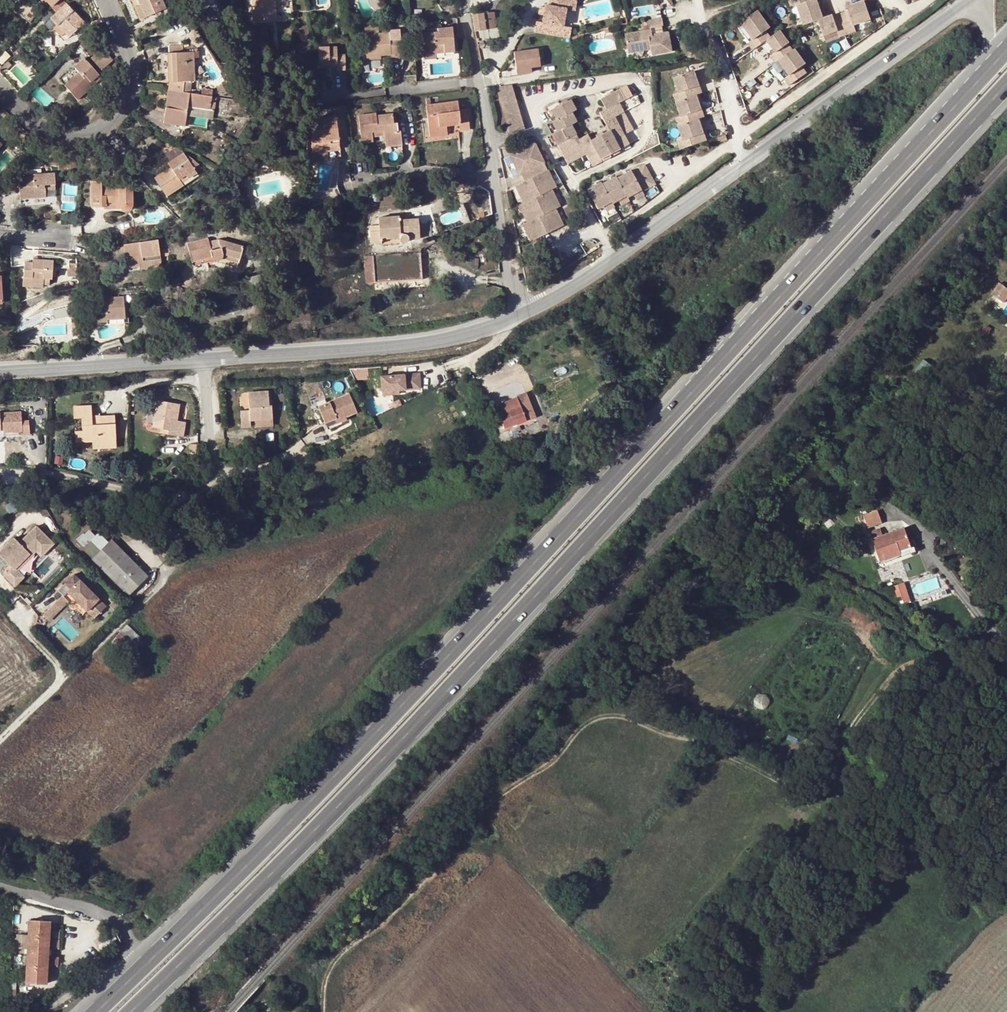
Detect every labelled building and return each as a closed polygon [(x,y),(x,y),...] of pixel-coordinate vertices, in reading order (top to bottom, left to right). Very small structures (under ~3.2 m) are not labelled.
[(61,0),(59,0),(53,6),(51,8),(55,13),(48,20),(52,25),(54,23),(64,33),(65,35),(73,28),(75,30),(83,23),(61,0)] [(140,5),(145,17),(165,9),(161,0),(138,0),(140,5)] [(195,9),(207,4),(205,0),(191,0),(195,9)] [(254,24),(275,22),(273,0),(252,0),(254,24)] [(570,38),(572,27),(563,26),(566,9),(575,11),(576,1),(571,0),(554,0),(552,6),(546,5),(545,7),(544,15),(543,22),(537,21),(535,32),(570,38)] [(806,0),(786,0),(783,1),(787,9),(792,7),(800,26),(814,20),(820,35),(834,30),(836,36),(852,30),(849,24),(866,18),(860,0),(858,0),(842,6),(844,10),(829,16),(828,15),(819,18),(812,0),(808,0),(806,1),(806,0)] [(145,17),(140,5),(135,7),(140,19),(145,17)] [(491,13),(482,14),(484,30),(493,28),(491,13)] [(791,51),(789,53),(784,46),(785,46),(776,33),(774,35),(767,40),(762,34),(766,30),(754,13),(738,25),(749,42),(744,45),(749,52),(763,43),(772,55),(767,58),(771,66),(775,63),(785,78),(780,82),(785,88),(800,77),(796,71),(802,67),(791,51)] [(484,30),(482,14),(471,16),(474,32),(484,30)] [(663,20),(642,22),(643,33),(625,36),(627,50),(643,48),(643,52),(651,51),(651,56),(671,53),(668,34),(652,37),(651,29),(663,27),(663,20)] [(60,37),(64,33),(54,23),(52,25),(50,27),(60,37)] [(438,32),(421,33),(422,40),(417,40),(418,49),(422,48),(423,55),(435,54),(444,53),(444,47),(453,46),(452,28),(437,29),(438,32)] [(366,55),(380,54),(391,54),(390,40),(389,33),(365,35),(366,55)] [(390,40),(391,54),(391,57),(401,57),(399,39),(390,40)] [(168,82),(189,81),(192,81),(191,53),(182,53),(182,45),(168,45),(168,53),(167,54),(168,82)] [(337,47),(319,48),(320,69),(338,68),(338,71),(347,70),(346,56),(337,56),(337,47)] [(514,70),(529,68),(538,67),(537,49),(515,51),(512,55),(514,70)] [(113,62),(102,51),(93,59),(103,71),(113,62)] [(77,100),(88,89),(86,86),(98,75),(82,59),(73,67),(78,73),(64,86),(77,100)] [(671,124),(674,137),(693,127),(691,119),(696,118),(691,96),(696,95),(690,72),(669,78),(672,93),(674,100),(669,102),(673,117),(674,124),(671,124)] [(86,86),(88,89),(101,78),(98,75),(86,86)] [(168,82),(167,90),(188,93),(189,81),(168,82)] [(498,87),(496,88),(510,137),(524,133),(511,85),(498,87)] [(200,88),(199,95),(210,97),(211,90),(200,88)] [(210,97),(199,95),(188,93),(167,90),(162,123),(184,126),(185,114),(187,106),(208,109),(210,97)] [(570,101),(550,111),(555,120),(551,123),(556,132),(550,135),(556,145),(563,141),(573,160),(585,154),(587,159),(597,155),(599,160),(618,150),(614,141),(624,136),(614,118),(623,113),(618,103),(624,100),(618,90),(600,100),(605,110),(599,113),(609,131),(589,141),(586,135),(577,140),(570,125),(576,122),(571,113),(575,111),(570,101)] [(665,103),(669,102),(674,100),(672,93),(663,96),(665,103)] [(208,109),(187,106),(185,114),(213,118),(214,110),(216,97),(210,97),(208,109)] [(456,102),(425,106),(430,137),(446,135),(445,126),(458,124),(460,130),(469,129),(466,110),(457,111),(456,102)] [(372,142),(371,137),(370,132),(382,131),(383,136),(384,147),(401,145),(399,131),(397,132),(396,123),(392,124),(391,114),(369,116),(368,114),(356,115),(360,143),(372,142)] [(334,117),(308,121),(313,161),(329,159),(327,148),(338,147),(334,117)] [(665,126),(671,124),(674,124),(673,117),(663,119),(665,126)] [(674,137),(674,139),(676,147),(696,141),(693,127),(674,137)] [(665,142),(666,148),(668,148),(676,147),(674,139),(665,142)] [(529,240),(561,225),(553,208),(557,206),(549,189),(554,186),(533,143),(509,154),(518,173),(519,173),(523,180),(514,184),(522,202),(518,204),(525,220),(521,223),(529,240)] [(182,153),(178,146),(162,156),(167,163),(182,153)] [(338,147),(327,148),(329,159),(339,158),(338,147)] [(153,178),(164,193),(180,183),(177,179),(192,169),(191,167),(196,164),(186,155),(184,156),(182,153),(167,163),(170,168),(153,178)] [(597,211),(601,209),(609,204),(610,206),(617,202),(624,198),(625,200),(632,197),(639,192),(640,194),(653,186),(642,166),(630,173),(629,172),(615,179),(614,178),(601,185),(599,183),(586,192),(597,211)] [(196,173),(192,169),(177,179),(180,183),(196,173)] [(19,194),(19,207),(45,205),(44,185),(54,185),(53,173),(26,175),(26,178),(10,178),(11,194),(19,194)] [(62,208),(75,209),(78,184),(65,183),(62,208)] [(100,183),(89,184),(90,207),(105,207),(105,204),(117,204),(118,208),(120,210),(122,211),(125,212),(129,211),(131,209),(133,206),(133,202),(132,184),(100,185),(100,183)] [(180,183),(164,193),(166,197),(182,187),(180,183)] [(639,192),(632,197),(635,202),(642,198),(640,194),(639,192)] [(624,198),(617,202),(620,208),(627,204),(625,200),(624,198)] [(609,204),(601,209),(604,214),(612,209),(610,206),(609,204)] [(408,216),(377,218),(378,231),(369,232),(370,244),(379,243),(379,239),(398,238),(398,240),(399,242),(402,243),(404,243),(406,241),(407,240),(418,239),(417,219),(408,220),(408,216)] [(206,239),(187,243),(192,266),(206,263),(206,266),(220,263),(235,267),(242,246),(218,240),(207,242),(206,239)] [(138,266),(159,263),(156,240),(123,245),(124,256),(126,268),(138,266)] [(419,253),(371,256),(372,283),(422,279),(419,253)] [(363,257),(364,283),(372,283),(371,256),(363,257)] [(42,287),(42,285),(43,279),(48,279),(51,280),(52,261),(31,259),(31,263),(23,262),(22,285),(42,287)] [(75,262),(66,263),(67,277),(75,276),(75,262)] [(998,299),(1006,288),(999,283),(991,294),(998,299)] [(1006,288),(998,299),(1004,304),(1006,298),(1006,288)] [(330,294),(320,297),(325,312),(334,309),(330,294)] [(123,296),(91,299),(93,323),(107,322),(107,320),(125,319),(123,296)] [(924,360),(913,374),(922,381),(932,366),(924,360)] [(420,375),(406,376),(406,391),(420,390),(420,375)] [(406,391),(406,376),(382,377),(383,395),(396,395),(396,391),(400,391),(406,391)] [(248,411),(240,411),(241,427),(250,427),(249,420),(257,419),(257,421),(271,420),(270,406),(268,406),(266,391),(247,393),(248,411)] [(527,392),(494,404),(503,428),(536,416),(527,392)] [(338,416),(350,411),(344,396),(313,408),(320,425),(338,416)] [(151,427),(159,428),(165,429),(164,434),(181,437),(184,422),(175,421),(177,404),(156,401),(154,413),(151,427)] [(91,425),(90,416),(89,406),(72,407),(73,418),(81,418),(81,431),(74,431),(74,443),(91,442),(92,449),(100,448),(100,442),(114,441),(114,416),(98,417),(99,425),(91,425)] [(3,428),(3,431),(9,431),(21,431),(21,434),(29,434),(30,420),(22,420),(22,411),(0,411),(0,428),(3,428)] [(145,426),(151,427),(154,413),(148,411),(145,426)] [(351,415),(350,411),(338,416),(320,425),(322,432),(336,426),(334,421),(351,415)] [(98,415),(90,416),(91,425),(99,425),(98,417),(98,415)] [(878,511),(864,516),(868,527),(882,522),(878,511)] [(46,552),(55,543),(37,526),(21,542),(15,536),(0,551),(0,552),(8,561),(13,566),(37,544),(46,552)] [(880,528),(870,531),(880,561),(901,554),(900,549),(911,545),(905,527),(883,535),(880,528)] [(76,543),(92,559),(109,542),(98,532),(95,535),(89,529),(76,543)] [(128,594),(147,576),(111,540),(109,542),(92,559),(128,594)] [(46,552),(37,544),(13,566),(16,569),(35,551),(42,556),(46,552)] [(912,547),(911,545),(900,549),(901,554),(915,549),(914,546),(912,547)] [(28,572),(41,558),(35,552),(22,567),(28,572)] [(22,575),(16,569),(13,566),(8,561),(3,566),(3,573),(14,583),(22,575)] [(106,606),(74,574),(65,583),(65,584),(70,589),(68,591),(68,592),(67,592),(68,592),(94,618),(106,606)] [(894,586),(898,597),(902,595),(907,593),(904,582),(894,586)] [(902,595),(904,604),(910,601),(907,593),(902,595)] [(49,621),(60,609),(54,603),(42,615),(49,621)] [(138,649),(134,646),(141,639),(126,625),(119,632),(111,641),(129,657),(131,657),(132,657),(134,656),(135,656),(138,649)] [(148,645),(141,639),(134,646),(138,649),(140,652),(148,645)] [(391,661),(384,668),(397,680),(404,673),(391,661)] [(957,905),(954,907),(953,909),(957,912),(962,906),(958,903),(957,905)] [(29,920),(26,983),(46,984),(47,967),(45,967),(45,956),(48,956),(50,956),(50,951),(48,951),(45,951),(46,939),(49,939),(50,921),(29,920)]
